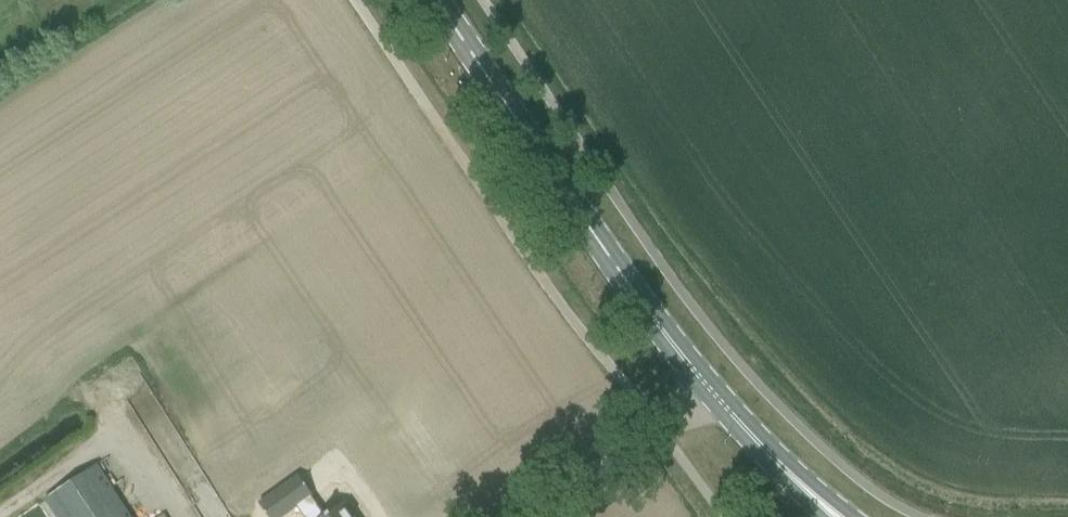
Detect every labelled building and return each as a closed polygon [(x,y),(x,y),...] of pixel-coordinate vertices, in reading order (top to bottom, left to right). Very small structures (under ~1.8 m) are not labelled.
[(96,465),(43,500),(54,516),(130,516),(96,465)] [(297,477),(258,505),(267,516),(282,516),(295,507),(302,516),(305,516),(308,515),(309,516),(352,516),(342,504),(324,516),(310,497),(311,496),(297,477)] [(38,503),(17,516),(48,516),(38,503)]
